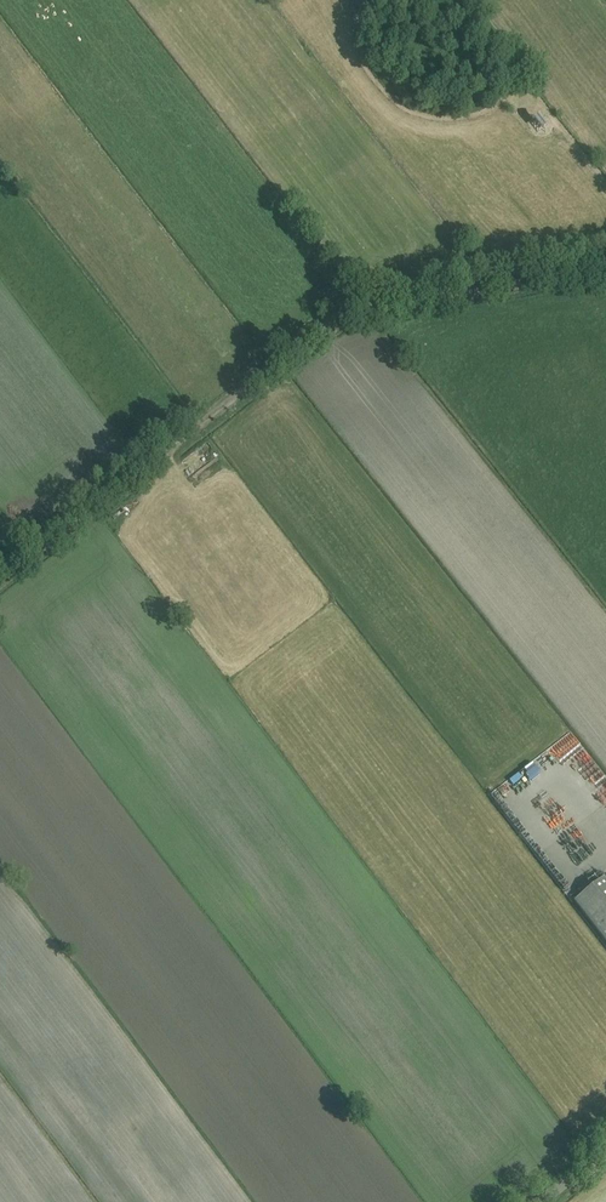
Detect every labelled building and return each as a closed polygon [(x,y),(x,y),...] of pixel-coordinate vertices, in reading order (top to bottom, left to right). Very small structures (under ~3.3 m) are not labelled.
[(537,115),(533,118),(541,128),(545,125),(537,115)] [(131,501),(119,509),(122,514),(134,506),(131,501)] [(597,827),(600,832),(605,828),(605,821),(597,827)] [(588,835),(574,845),(579,851),(592,840),(588,835)] [(605,877),(574,901),(605,942),(605,878),(605,877)]
